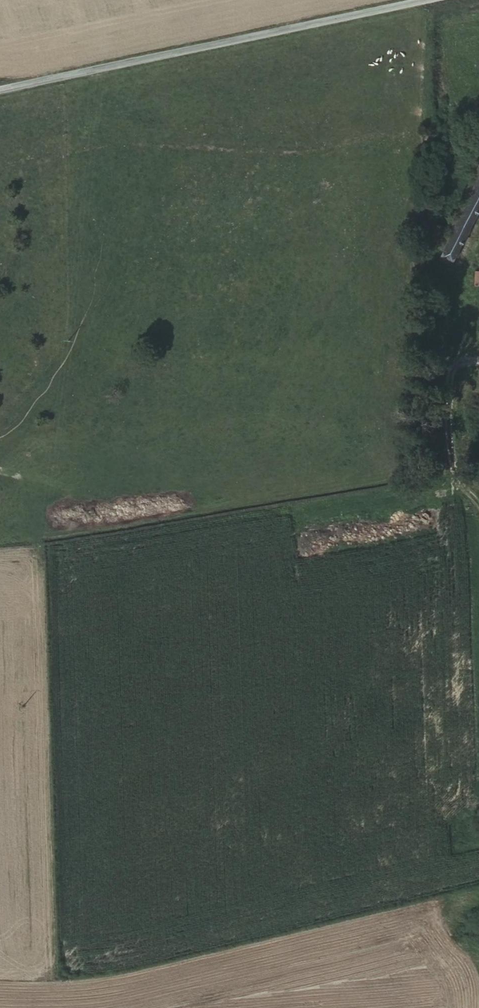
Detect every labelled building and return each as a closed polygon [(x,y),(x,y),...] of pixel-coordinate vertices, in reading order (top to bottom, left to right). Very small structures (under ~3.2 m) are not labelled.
[(474,169),(438,252),(446,257),(442,266),(452,271),(478,208),(478,171),(474,169)]
